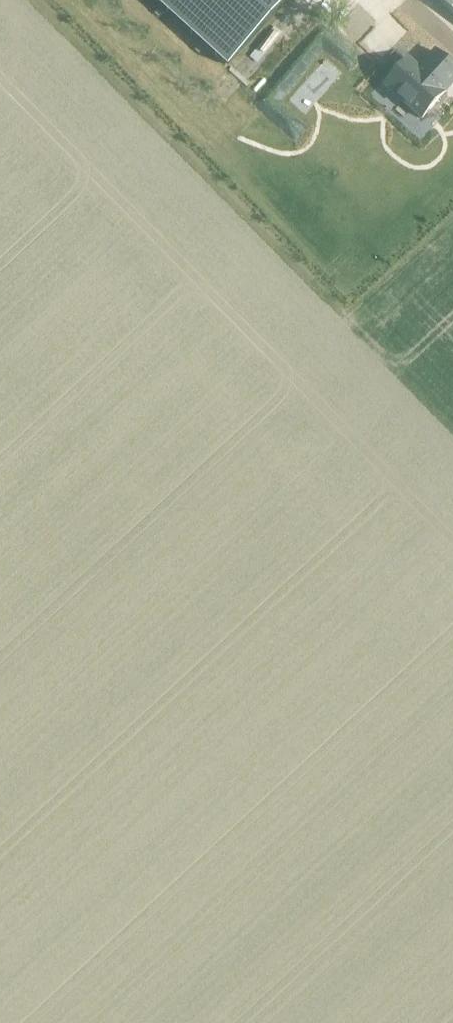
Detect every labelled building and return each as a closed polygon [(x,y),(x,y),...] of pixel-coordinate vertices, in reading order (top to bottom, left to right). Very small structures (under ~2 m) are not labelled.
[(227,66),(287,0),(154,0),(227,66)] [(385,86),(421,119),(444,93),(452,83),(452,69),(435,53),(424,65),(426,67),(421,72),(408,60),(385,86)]
